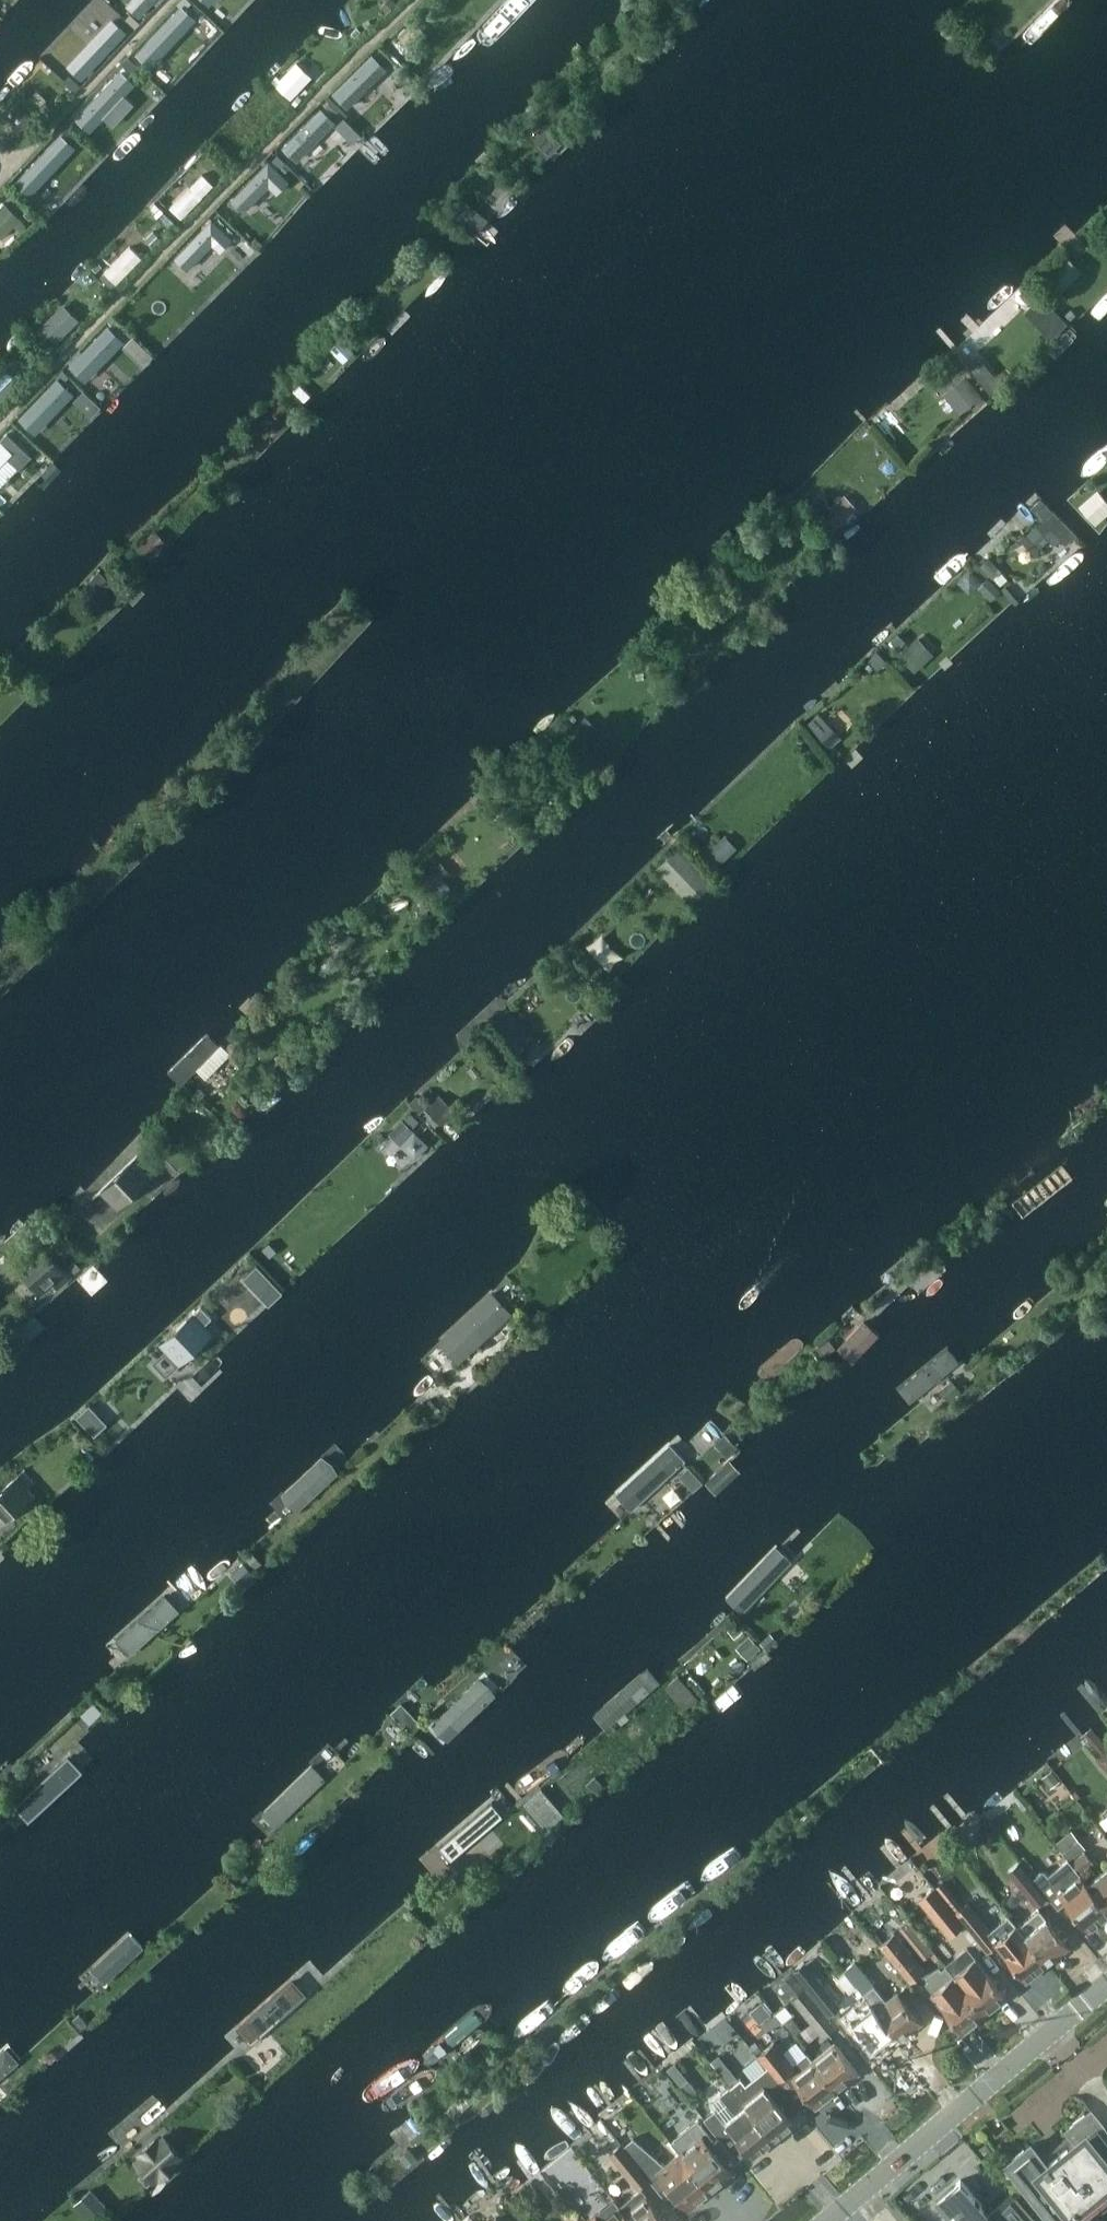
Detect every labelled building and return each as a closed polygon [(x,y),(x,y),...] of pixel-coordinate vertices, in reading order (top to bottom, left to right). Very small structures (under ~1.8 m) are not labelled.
[(134,15),(148,0),(122,0),(120,3),(134,15)] [(214,10),(225,0),(205,0),(214,10)] [(636,10),(630,17),(637,22),(642,15),(636,10)] [(154,39),(139,56),(158,72),(173,55),(154,39)] [(96,62),(82,50),(65,70),(79,82),(96,62)] [(278,82),(293,96),(308,80),(293,67),(278,82)] [(1,112),(20,128),(30,117),(10,100),(1,112)] [(408,127),(396,113),(357,149),(369,162),(408,127)] [(70,136),(61,145),(76,160),(86,151),(70,136)] [(188,187),(165,211),(177,222),(200,199),(188,187)] [(17,221),(0,204),(0,238),(17,221)] [(116,284),(134,267),(124,256),(106,274),(116,284)] [(1041,295),(1024,311),(1051,339),(1067,323),(1041,295)] [(52,348),(69,331),(53,316),(35,332),(52,348)] [(339,338),(330,348),(339,357),(349,348),(339,338)] [(988,368),(977,377),(992,395),(1003,385),(988,368)] [(20,385),(9,370),(0,377),(0,401),(20,385)] [(971,382),(948,400),(960,413),(974,401),(977,405),(984,399),(971,382)] [(282,402),(272,413),(277,417),(287,407),(282,402)] [(269,414),(257,427),(265,435),(278,423),(269,414)] [(254,429),(246,436),(250,439),(257,432),(254,429)] [(821,494),(811,503),(823,516),(819,520),(830,532),(853,511),(842,498),(833,507),(821,494)] [(1025,536),(1019,534),(1019,538),(1021,539),(1020,540),(1034,554),(1034,553),(1035,554),(1039,555),(1038,549),(1039,548),(1048,540),(1052,544),(1059,538),(1064,543),(1071,537),(1073,539),(1077,536),(1041,498),(1031,508),(1042,519),(1025,536)] [(156,530),(139,545),(151,558),(168,543),(156,530)] [(986,561),(981,565),(993,578),(998,574),(986,561)] [(988,578),(978,587),(991,599),(1000,591),(988,578)] [(1005,586),(1002,589),(1015,604),(1018,601),(1005,586)] [(898,634),(891,641),(898,648),(905,641),(898,634)] [(915,638),(898,654),(914,672),(931,656),(915,638)] [(877,652),(868,660),(877,669),(886,661),(877,652)] [(818,713),(808,723),(829,746),(840,737),(818,713)] [(500,786),(496,798),(508,802),(512,789),(500,786)] [(712,838),(701,849),(718,866),(730,854),(718,841),(716,842),(712,838)] [(339,930),(332,944),(348,952),(355,937),(339,930)] [(567,954),(560,961),(569,970),(576,964),(567,954)] [(167,1076),(186,1098),(230,1060),(211,1038),(167,1076)] [(438,1094),(424,1108),(439,1124),(454,1109),(438,1094)] [(417,1095),(410,1102),(420,1112),(427,1105),(417,1095)] [(411,1112),(405,1118),(414,1126),(419,1120),(411,1112)] [(402,1119),(389,1133),(400,1144),(414,1130),(402,1119)] [(134,1157),(101,1189),(118,1207),(151,1175),(146,1170),(134,1157)] [(51,1296),(74,1276),(44,1242),(21,1263),(51,1296)] [(431,1345),(452,1367),(507,1315),(487,1293),(431,1345)] [(195,1312),(161,1344),(179,1362),(212,1331),(205,1324),(212,1317),(202,1306),(195,1312)] [(863,1324),(837,1350),(853,1365),(879,1339),(863,1324)] [(829,1339),(817,1348),(824,1356),(835,1347),(829,1339)] [(892,1387),(906,1404),(955,1364),(941,1346),(892,1387)] [(952,1378),(941,1388),(949,1397),(960,1387),(952,1378)] [(440,1406),(431,1397),(425,1403),(433,1412),(440,1406)] [(89,1404),(76,1416),(84,1424),(97,1412),(89,1404)] [(727,1434),(717,1443),(728,1455),(738,1446),(727,1434)] [(604,1500),(621,1519),(682,1464),(665,1445),(605,1499),(604,1500)] [(272,1507),(285,1520),(333,1474),(320,1461),(272,1507)] [(17,1475),(0,1492),(0,1525),(1,1525),(43,1486),(26,1468),(17,1475)] [(266,1562),(256,1551),(249,1558),(259,1568),(266,1562)] [(732,1591),(745,1603),(777,1569),(764,1557),(732,1591)] [(244,1563),(233,1573),(242,1583),(253,1573),(244,1563)] [(110,1644),(126,1662),(177,1615),(161,1598),(110,1644)] [(737,1622),(728,1629),(733,1635),(741,1627),(737,1622)] [(770,1633),(761,1642),(767,1648),(776,1639),(770,1633)] [(738,1647),(748,1658),(761,1646),(752,1635),(738,1647)] [(430,1728),(447,1746),(506,1692),(489,1674),(430,1728)] [(679,1675),(670,1684),(689,1705),(698,1697),(679,1675)] [(711,1702),(723,1714),(744,1693),(733,1681),(711,1702)] [(402,1704),(392,1714),(403,1726),(406,1710),(407,1709),(402,1704)] [(7,1806),(27,1828),(88,1771),(69,1749),(7,1806)] [(1096,1760),(1105,1771),(1106,1770),(1106,1752),(1106,1751),(1096,1760)] [(266,1815),(281,1831),(333,1783),(318,1767),(266,1815)] [(1041,1777),(1050,1788),(1058,1781),(1050,1771),(1041,1777)] [(589,1783),(595,1789),(601,1783),(595,1777),(589,1783)] [(540,1788),(530,1796),(552,1821),(562,1812),(540,1788)] [(468,1825),(479,1840),(517,1809),(505,1794),(468,1825)] [(1068,1860),(1069,1861),(1084,1848),(1069,1831),(1054,1844),(1068,1860)] [(1079,1874),(1091,1864),(1082,1853),(1070,1863),(1079,1874)] [(1106,1913),(1106,1910),(1086,1884),(1087,1883),(1079,1874),(1070,1863),(1069,1861),(1068,1860),(1048,1876),(1042,1869),(1032,1878),(1057,1908),(1065,1901),(1087,1929),(1106,1913)] [(1008,1871),(1036,1904),(1046,1896),(1018,1862),(1008,1871)] [(1106,1910),(1106,1867),(1087,1883),(1086,1884),(1106,1910)] [(242,1869),(236,1874),(242,1882),(249,1877),(242,1869)] [(932,1888),(918,1899),(948,1937),(962,1925),(932,1888)] [(950,1889),(942,1895),(951,1907),(959,1901),(950,1889)] [(1016,1926),(1045,1963),(1067,1945),(1045,1918),(1044,1918),(1037,1909),(1016,1926)] [(973,1916),(963,1924),(985,1951),(994,1943),(1002,1953),(1024,1980),(1045,1963),(1016,1926),(1010,1918),(988,1936),(973,1916)] [(908,1919),(898,1927),(923,1958),(929,1954),(935,1961),(939,1958),(908,1919)] [(78,1976),(95,1995),(147,1948),(130,1929),(78,1976)] [(878,1946),(908,1984),(923,1973),(894,1934),(878,1946)] [(966,1949),(944,1966),(982,2012),(1003,1995),(966,1949)] [(874,1984),(855,1961),(845,1969),(862,1991),(864,1992),(874,1984)] [(960,2030),(982,2012),(944,1966),(922,1984),(960,2030)] [(792,1974),(779,1986),(789,1999),(803,1987),(792,1974)] [(829,2015),(840,2006),(815,1975),(804,1984),(829,2015)] [(864,1992),(877,2009),(899,2036),(919,2020),(897,1993),(887,2001),(874,1984),(864,1992)] [(232,2030),(246,2045),(292,2002),(278,1987),(232,2030)] [(835,2026),(805,1989),(791,2001),(821,2037),(835,2026)] [(862,1991),(835,2013),(869,2055),(873,2051),(876,2055),(899,2036),(877,2009),(864,1992),(862,1991)] [(83,2032),(89,2026),(81,2018),(75,2023),(83,2032)] [(803,2093),(814,2106),(836,2087),(814,2060),(808,2052),(793,2064),(774,2041),(757,2055),(767,2067),(795,2100),(803,2093)] [(814,2060),(836,2087),(856,2071),(834,2044),(814,2060)] [(0,2051),(0,2077),(20,2059),(7,2045),(0,2051)] [(729,2067),(721,2073),(730,2084),(737,2077),(729,2067)] [(741,2078),(731,2086),(772,2139),(793,2122),(783,2109),(795,2100),(767,2067),(746,2084),(741,2078)] [(688,2080),(681,2086),(690,2097),(697,2091),(688,2080)] [(705,2118),(702,2120),(731,2155),(742,2146),(751,2157),(772,2139),(731,2086),(721,2094),(710,2103),(715,2109),(705,2118)] [(1090,2110),(1084,2114),(1083,2112),(1072,2121),(1073,2123),(1068,2127),(1072,2132),(1061,2141),(1066,2146),(1048,2161),(1043,2155),(1039,2158),(1029,2146),(1024,2150),(1022,2148),(1011,2157),(1012,2159),(1007,2163),(1054,2220),(1089,2220),(1084,2215),(1106,2196),(1106,2131),(1090,2110)] [(694,2126),(672,2145),(679,2153),(678,2154),(708,2191),(730,2172),(722,2163),(731,2155),(702,2120),(694,2126)] [(146,2168),(139,2174),(147,2184),(159,2174),(161,2176),(177,2162),(176,2160),(181,2156),(164,2136),(159,2140),(158,2139),(141,2153),(142,2155),(137,2159),(146,2168)] [(619,2145),(646,2179),(647,2178),(652,2184),(662,2176),(688,2207),(708,2191),(678,2154),(664,2166),(632,2138),(621,2147),(619,2144),(619,2145)] [(646,2179),(619,2145),(608,2154),(636,2187),(646,2179)] [(410,2148),(401,2155),(408,2163),(417,2156),(410,2148)] [(937,2199),(956,2220),(1035,2220),(1009,2192),(988,2211),(960,2180),(937,2199)] [(615,2204),(629,2220),(666,2220),(640,2189),(620,2205),(618,2203),(615,2204)] [(77,2202),(94,2220),(96,2220),(109,2210),(91,2190),(77,2202)] [(615,2204),(599,2218),(596,2214),(588,2220),(629,2220),(615,2204)]
